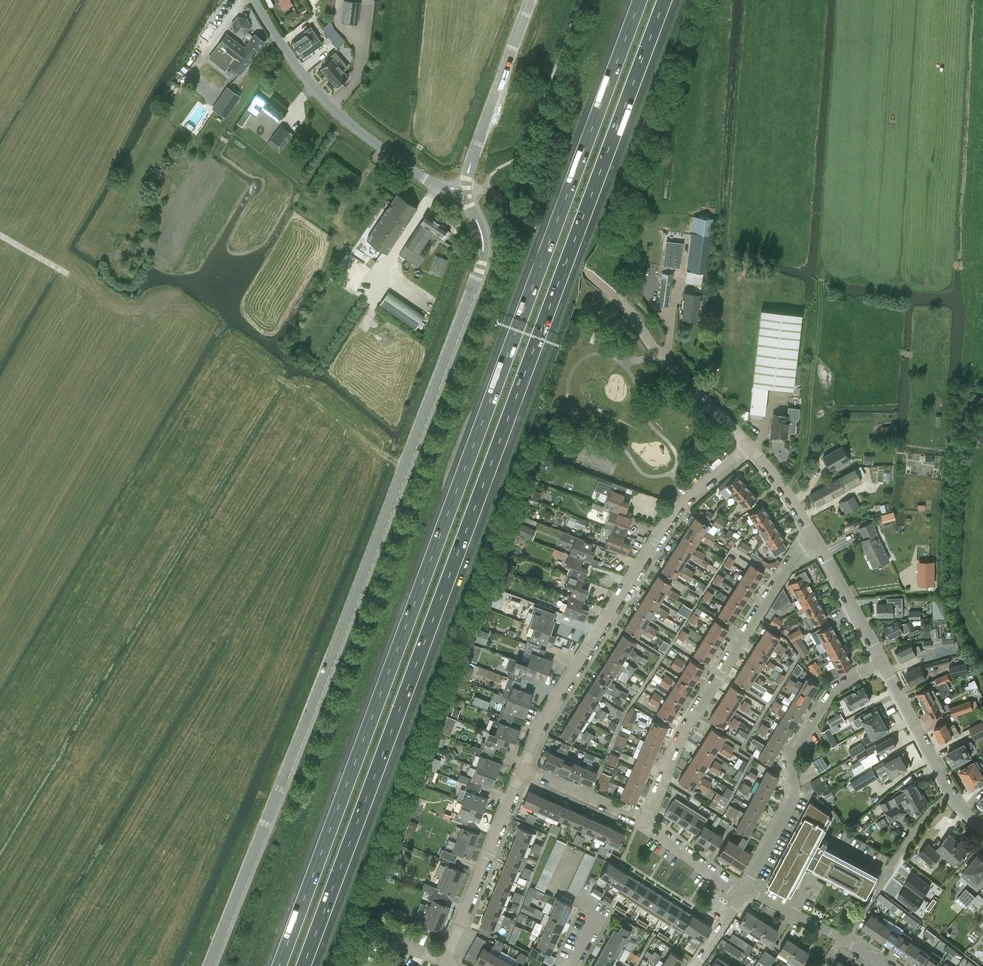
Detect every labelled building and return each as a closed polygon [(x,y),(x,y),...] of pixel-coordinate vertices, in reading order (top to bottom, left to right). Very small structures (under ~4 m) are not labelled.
[(319,7),(316,0),(308,0),(313,10),(319,7)] [(360,2),(345,0),(344,0),(342,22),(358,24),(360,2)] [(206,27),(215,33),(223,22),(214,15),(206,27)] [(294,27),(306,21),(303,15),(291,22),(294,27)] [(238,18),(231,26),(234,35),(244,37),(251,30),(248,20),(238,18)] [(301,36),(291,43),(298,53),(299,52),(303,57),(323,44),(322,42),(314,30),(311,26),(304,31),(306,33),(301,36)] [(228,35),(213,52),(229,65),(229,66),(239,74),(265,42),(256,34),(251,30),(244,37),(250,41),(244,48),(228,35)] [(337,48),(345,40),(341,35),(333,43),(337,48)] [(348,77),(336,62),(340,58),(335,52),(324,62),(326,64),(320,69),(321,69),(337,87),(336,87),(337,87),(349,77),(348,77)] [(226,117),(240,96),(227,87),(213,108),(226,117)] [(257,93),(246,109),(252,114),(256,117),(262,109),(278,121),(288,108),(274,98),(270,103),(259,94),(257,93)] [(279,144),(289,132),(281,125),(271,138),(279,144)] [(387,253),(417,208),(397,194),(367,240),(387,253)] [(421,222),(399,254),(418,267),(425,256),(420,253),(431,235),(437,239),(439,240),(442,235),(446,238),(450,232),(446,229),(447,228),(427,214),(421,222)] [(695,217),(686,282),(702,284),(703,272),(707,273),(714,219),(695,217)] [(667,239),(682,241),(683,231),(668,229),(667,239)] [(457,252),(463,243),(456,239),(450,247),(457,252)] [(666,241),(663,265),(680,267),(683,243),(666,241)] [(442,277),(449,259),(436,254),(429,272),(442,277)] [(661,290),(659,305),(669,306),(673,275),(663,273),(661,290)] [(424,316),(388,291),(379,304),(415,329),(424,316)] [(685,293),(682,319),(698,320),(700,303),(706,304),(707,295),(685,293)] [(762,310),(753,385),(768,386),(793,389),(802,314),(762,310)] [(589,341),(593,343),(598,332),(593,330),(589,341)] [(753,385),(750,411),(764,413),(768,386),(753,385)] [(773,414),(771,436),(787,437),(788,432),(795,432),(796,419),(798,419),(799,409),(788,408),(787,416),(773,414)] [(695,442),(689,449),(698,457),(704,450),(695,442)] [(823,458),(830,470),(842,464),(843,466),(850,462),(841,447),(823,458)] [(872,464),(873,456),(865,455),(864,463),(872,464)] [(559,466),(553,464),(550,471),(557,474),(559,466)] [(855,469),(811,494),(817,506),(862,480),(855,469)] [(733,474),(718,486),(720,489),(725,486),(727,489),(732,494),(744,484),(737,476),(735,477),(733,474)] [(738,502),(750,491),(744,484),(732,494),(738,502)] [(611,488),(606,500),(604,506),(611,509),(625,514),(629,503),(622,500),(624,493),(611,488)] [(536,500),(539,492),(534,490),(531,498),(536,500)] [(745,509),(757,499),(750,491),(738,502),(745,509)] [(860,506),(855,495),(840,502),(846,513),(860,506)] [(593,502),(592,506),(603,511),(604,506),(593,502)] [(890,510),(888,503),(880,506),(881,512),(890,510)] [(754,523),(768,515),(762,506),(749,515),(754,523)] [(607,520),(604,527),(611,529),(625,535),(627,531),(630,523),(632,517),(625,514),(611,509),(607,520)] [(709,521),(713,514),(709,511),(705,518),(709,521)] [(691,514),(691,515),(688,521),(691,523),(689,526),(702,534),(708,525),(691,514)] [(759,531),(773,523),(768,515),(754,523),(759,531)] [(567,524),(582,529),(585,521),(570,516),(567,524)] [(713,524),(718,526),(722,519),(718,516),(713,524)] [(726,522),(722,519),(718,526),(722,529),(726,522)] [(872,522),(859,528),(865,539),(861,541),(874,568),(889,560),(876,533),(878,533),(872,522)] [(778,531),(773,523),(759,531),(760,532),(754,535),(757,539),(762,535),(765,540),(778,531)] [(521,524),(518,534),(532,539),(536,530),(521,524)] [(689,526),(684,535),(697,543),(699,539),(703,541),(706,536),(702,534),(689,526)] [(623,541),(625,535),(611,529),(604,547),(626,555),(630,544),(623,541)] [(561,531),(558,538),(573,544),(569,554),(583,559),(598,565),(599,561),(592,558),(595,551),(588,548),(590,542),(587,540),(576,536),(561,531)] [(717,536),(709,531),(706,536),(711,540),(714,541),(717,536)] [(787,548),(782,542),(784,541),(778,531),(765,540),(771,549),(775,556),(787,548)] [(684,535),(678,543),(703,559),(706,554),(694,547),(697,543),(684,535)] [(711,546),(714,541),(711,540),(706,536),(703,541),(711,546)] [(733,536),(728,543),(733,546),(737,538),(733,536)] [(742,551),(746,544),(742,541),(737,548),(742,551)] [(686,561),(688,556),(700,564),(703,559),(678,543),(673,552),(686,561)] [(746,554),(750,547),(746,544),(742,551),(746,554)] [(552,554),(563,558),(564,553),(554,549),(552,554)] [(673,552),(667,561),(692,576),(694,572),(683,565),(686,561),(673,552)] [(732,552),(726,561),(733,565),(735,560),(736,561),(739,557),(732,552)] [(754,553),(751,557),(752,558),(756,560),(759,562),(761,558),(758,556),(754,553)] [(567,573),(569,574),(584,580),(588,568),(581,566),(583,559),(569,554),(565,565),(569,567),(567,573)] [(703,559),(700,564),(705,567),(708,562),(703,559)] [(675,578),(677,574),(689,581),(692,576),(667,561),(662,570),(675,578)] [(504,570),(513,574),(516,565),(507,562),(504,570)] [(745,573),(758,581),(764,572),(751,564),(745,573)] [(934,565),(919,566),(920,586),(935,585),(934,565)] [(498,579),(510,583),(513,575),(502,570),(498,579)] [(718,573),(715,577),(722,581),(725,577),(718,573)] [(740,581),(753,589),(758,581),(745,573),(740,581)] [(581,586),(584,580),(569,574),(565,586),(572,589),(570,595),(584,600),(588,589),(581,586)] [(669,594),(677,599),(680,594),(672,589),(672,590),(668,588),(672,583),(658,575),(653,584),(666,592),(669,594)] [(719,585),(722,581),(715,577),(713,581),(719,585)] [(795,593),(798,599),(812,592),(807,583),(806,583),(803,577),(791,584),(791,585),(788,586),(793,594),(795,593)] [(734,590),(747,598),(753,589),(740,581),(734,590)] [(653,584),(647,593),(660,601),(663,596),(667,598),(669,594),(666,592),(653,584)] [(783,588),(771,607),(776,610),(790,603),(783,589),(783,588)] [(729,598),(742,606),(747,598),(734,590),(729,598)] [(812,592),(798,599),(803,607),(803,608),(817,601),(812,592)] [(642,601),(666,617),(669,612),(661,607),(661,608),(657,605),(660,601),(647,593),(642,601)] [(669,594),(667,598),(666,599),(674,604),(677,599),(669,594)] [(709,602),(711,598),(705,594),(702,598),(709,602)] [(563,613),(570,615),(584,620),(589,609),(582,607),(584,600),(570,595),(563,613)] [(887,603),(877,603),(877,616),(903,616),(903,597),(887,598),(887,603)] [(724,607),(737,615),(742,606),(729,598),(724,607)] [(933,619),(945,618),(936,600),(933,600),(933,619)] [(642,601),(636,610),(649,618),(649,619),(653,621),(656,617),(663,621),(666,617),(642,601)] [(805,611),(807,616),(808,617),(821,609),(817,601),(803,608),(803,607),(798,610),(800,614),(805,611)] [(535,626),(550,632),(554,620),(545,617),(547,611),(534,605),(531,612),(533,613),(529,624),(535,626)] [(731,623),(737,615),(724,607),(718,615),(731,623)] [(803,618),(808,627),(826,618),(821,609),(808,617),(807,616),(803,618)] [(636,610),(631,619),(655,634),(658,630),(650,625),(646,623),(649,619),(649,618),(636,610)] [(693,612),(691,616),(697,620),(700,616),(693,612)] [(695,624),(697,620),(691,616),(688,620),(695,624)] [(774,626),(778,619),(774,616),(770,623),(774,626)] [(638,636),(641,631),(644,633),(644,634),(652,639),(655,634),(631,619),(625,628),(638,636)] [(779,629),(783,622),(778,619),(774,626),(779,629)] [(921,631),(917,625),(914,626),(911,619),(903,623),(900,625),(898,620),(883,627),(889,638),(907,630),(910,637),(921,631)] [(710,629),(723,637),(728,629),(715,620),(710,629)] [(787,634),(791,627),(787,624),(782,631),(787,634)] [(817,645),(821,642),(835,634),(830,625),(821,630),(820,628),(811,634),(817,644),(817,645)] [(555,634),(550,632),(535,626),(531,638),(528,637),(526,643),(531,645),(540,648),(542,642),(551,646),(555,634)] [(475,641),(484,644),(488,633),(479,629),(475,641)] [(704,637),(717,645),(723,637),(710,629),(704,637)] [(766,629),(761,637),(778,648),(781,644),(777,642),(780,637),(766,629)] [(792,641),(802,636),(799,629),(789,635),(792,641)] [(682,630),(678,638),(684,641),(684,640),(688,634),(682,630)] [(623,634),(617,644),(624,649),(628,652),(640,659),(642,656),(643,655),(631,648),(635,641),(623,634)] [(817,644),(815,645),(820,654),(822,653),(826,651),(840,643),(835,634),(821,642),(817,645),(817,644)] [(704,637),(699,646),(712,654),(713,652),(716,647),(717,645),(704,637)] [(761,637),(755,646),(769,654),(772,649),(776,652),(778,648),(761,637)] [(955,645),(954,638),(942,640),(943,647),(955,645)] [(804,643),(796,647),(799,652),(806,647),(804,643)] [(826,651),(822,653),(824,657),(828,655),(831,659),(845,652),(840,643),(826,651)] [(911,643),(896,650),(901,662),(922,652),(919,645),(913,647),(911,643)] [(617,644),(609,656),(621,664),(623,660),(624,659),(628,652),(624,649),(617,644)] [(545,650),(540,648),(531,645),(529,651),(531,652),(527,663),(537,667),(547,671),(552,660),(543,656),(545,650)] [(699,646),(693,655),(706,663),(707,661),(711,656),(712,654),(699,646)] [(750,654),(763,663),(769,654),(755,646),(750,654)] [(809,651),(806,647),(799,652),(802,656),(809,651)] [(850,661),(845,652),(831,659),(835,667),(831,670),(835,676),(851,667),(848,662),(850,661)] [(745,663),(758,671),(763,663),(750,654),(745,663)] [(621,664),(609,656),(602,667),(614,675),(618,677),(622,671),(623,672),(624,671),(630,675),(633,671),(627,667),(626,667),(621,664)] [(674,661),(682,666),(685,661),(676,656),(674,661)] [(507,676),(512,679),(520,682),(523,676),(532,680),(537,667),(527,663),(509,657),(505,669),(509,671),(507,676)] [(941,661),(925,665),(926,668),(934,667),(942,665),(950,663),(949,659),(941,661)] [(683,664),(681,667),(684,669),(697,677),(703,668),(690,660),(686,666),(683,664)] [(776,665),(769,660),(767,664),(774,669),(776,665)] [(679,671),(682,666),(674,661),(671,666),(679,671)] [(808,666),(810,668),(812,672),(819,667),(815,661),(808,666)] [(739,671),(753,680),(758,671),(745,663),(739,671)] [(951,676),(969,672),(967,663),(949,667),(951,676)] [(467,665),(462,679),(469,681),(473,667),(467,665)] [(912,685),(926,678),(921,666),(906,673),(912,685)] [(602,667),(595,679),(607,686),(612,689),(615,686),(615,685),(610,681),(614,675),(602,667)] [(682,672),(679,678),(692,686),(697,677),(684,669),(681,667),(680,670),(682,672)] [(815,676),(822,672),(819,667),(812,672),(815,676)] [(734,680),(747,688),(753,680),(739,671),(734,680)] [(779,672),(775,679),(780,683),(785,676),(780,672),(779,672)] [(665,674),(662,679),(671,684),(673,679),(665,674)] [(932,686),(918,693),(921,698),(920,700),(923,707),(939,699),(939,698),(950,693),(945,684),(946,684),(951,681),(948,674),(943,676),(930,681),(932,686)] [(797,682),(794,686),(811,696),(818,686),(818,685),(813,682),(814,680),(810,676),(808,679),(807,678),(806,679),(803,683),(798,680),(797,682)] [(672,681),(670,684),(673,686),(686,695),(692,686),(679,678),(675,683),(672,681)] [(758,678),(756,682),(763,686),(765,682),(766,682),(758,678)] [(790,678),(787,683),(794,687),(797,682),(790,678)] [(526,684),(520,682),(512,679),(510,686),(512,686),(508,697),(529,705),(533,693),(524,690),(526,684)] [(607,686),(595,679),(588,689),(600,697),(607,686)] [(668,689),(671,684),(662,679),(659,684),(668,689)] [(966,689),(979,687),(975,679),(968,682),(969,684),(965,686),(966,689)] [(671,690),(668,695),(681,704),(686,695),(673,686),(670,684),(668,688),(671,690)] [(731,685),(725,693),(739,702),(742,704),(744,700),(741,698),(744,694),(731,685)] [(792,690),(791,691),(796,694),(792,701),(804,708),(811,697),(811,696),(794,686),(794,687),(792,690)] [(851,702),(847,704),(851,710),(854,708),(870,700),(863,688),(848,696),(851,702)] [(600,697),(588,689),(581,701),(593,708),(600,697)] [(616,698),(619,693),(612,689),(610,693),(616,698)] [(655,691),(652,696),(660,701),(663,696),(655,691)] [(720,702),(733,711),(739,702),(725,693),(720,702)] [(660,701),(659,702),(662,704),(675,712),(681,704),(668,695),(664,701),(661,699),(660,701)] [(657,706),(660,701),(652,696),(649,701),(657,706)] [(524,717),(529,705),(508,697),(503,709),(501,709),(499,714),(513,720),(515,714),(524,717)] [(950,708),(947,703),(942,706),(939,699),(923,707),(926,712),(929,713),(931,718),(945,711),(945,710),(950,708)] [(593,708),(581,701),(574,712),(586,719),(593,708)] [(788,708),(786,712),(797,719),(804,708),(792,701),(788,708)] [(950,708),(952,716),(973,709),(970,701),(950,708)] [(714,711),(728,719),(733,711),(720,702),(714,711)] [(670,721),(675,712),(662,704),(657,713),(670,721)] [(627,715),(624,720),(633,724),(634,723),(635,723),(640,710),(633,706),(627,715)] [(450,714),(456,716),(459,709),(453,707),(450,714)] [(600,707),(598,711),(605,716),(607,712),(600,707)] [(778,712),(777,714),(782,717),(779,723),(790,730),(797,719),(786,712),(781,708),(778,712)] [(867,728),(883,720),(876,708),(854,720),(857,725),(863,722),(867,728)] [(603,719),(605,716),(598,711),(596,715),(603,719)] [(723,728),(723,727),(728,719),(714,711),(709,719),(723,728)] [(586,719),(574,712),(567,723),(579,730),(586,719)] [(831,727),(836,724),(844,720),(840,712),(827,720),(831,727)] [(513,720),(499,714),(497,720),(493,719),(489,731),(510,738),(515,740),(519,729),(511,726),(513,720)] [(632,728),(633,724),(624,720),(623,724),(632,728)] [(648,730),(662,736),(666,726),(652,720),(648,730)] [(871,735),(864,738),(866,743),(873,739),(873,740),(889,731),(883,720),(867,728),(871,735)] [(741,721),(738,725),(743,728),(746,730),(749,732),(751,729),(748,727),(745,724),(741,721)] [(945,722),(934,728),(942,742),(953,736),(952,735),(959,731),(955,725),(948,729),(945,722)] [(982,729),(982,724),(982,723),(982,722),(970,728),(973,734),(982,729)] [(572,741),(579,730),(567,723),(560,734),(572,741)] [(762,723),(759,727),(767,731),(769,727),(762,723)] [(783,742),(790,730),(779,723),(772,734),(783,742)] [(445,724),(442,732),(450,735),(453,727),(445,724)] [(838,744),(829,728),(822,732),(830,748),(838,744)] [(586,729),(584,733),(591,738),(594,734),(586,729)] [(621,729),(618,734),(627,737),(629,733),(621,729)] [(706,737),(719,746),(725,737),(712,729),(706,737)] [(744,741),(748,734),(739,729),(735,736),(744,741)] [(973,734),(975,739),(982,735),(982,729),(973,734)] [(644,740),(658,746),(662,736),(648,730),(644,740)] [(510,738),(494,733),(489,731),(484,742),(482,742),(480,748),(494,753),(496,747),(505,751),(510,738)] [(589,742),(591,738),(584,733),(581,737),(589,742)] [(618,734),(617,739),(625,742),(627,737),(618,734)] [(776,753),(783,742),(772,734),(765,745),(765,746),(776,753)] [(706,737),(700,746),(714,755),(717,749),(720,751),(722,748),(719,746),(706,737)] [(868,749),(865,751),(868,755),(875,751),(879,750),(881,754),(897,745),(892,737),(877,745),(876,743),(867,748),(868,749)] [(756,748),(762,751),(758,757),(770,764),(776,753),(765,746),(765,745),(753,738),(751,742),(757,746),(756,748)] [(624,747),(625,742),(617,739),(615,743),(624,747)] [(640,749),(654,755),(658,746),(644,740),(640,749)] [(953,764),(954,765),(971,756),(967,749),(974,746),(972,741),(965,744),(964,744),(947,752),(950,758),(949,759),(952,764),(953,764)] [(555,769),(566,743),(562,742),(559,748),(558,748),(555,754),(544,750),(542,756),(546,758),(543,764),(555,769)] [(726,742),(722,748),(731,753),(734,747),(726,742)] [(568,774),(574,758),(567,755),(567,753),(570,745),(566,743),(555,769),(568,774)] [(615,743),(613,748),(622,751),(624,747),(615,743)] [(865,749),(862,743),(848,750),(852,756),(856,754),(865,749)] [(708,763),(714,755),(700,746),(695,755),(708,763)] [(491,759),(494,753),(480,748),(479,751),(478,754),(480,755),(476,766),(496,774),(500,763),(491,759)] [(728,757),(731,753),(722,748),(720,751),(719,752),(728,757)] [(636,759),(650,765),(654,755),(640,749),(636,759)] [(865,749),(856,754),(860,760),(868,755),(865,751),(865,749)] [(868,755),(860,760),(865,768),(879,760),(875,751),(868,755)] [(610,753),(608,758),(617,761),(619,757),(610,753)] [(894,759),(887,763),(885,760),(872,768),(852,780),(858,790),(878,778),(877,776),(888,770),(892,777),(907,769),(907,768),(908,767),(905,761),(903,761),(899,754),(893,757),(894,759)] [(689,764),(703,772),(708,763),(695,755),(689,764)] [(824,755),(814,760),(820,772),(830,767),(824,755)] [(568,774),(580,779),(585,767),(580,765),(582,761),(574,758),(568,774)] [(606,762),(615,766),(617,761),(608,758),(606,762)] [(632,768),(646,774),(650,765),(636,759),(632,768)] [(720,770),(722,765),(714,760),(711,765),(720,770)] [(860,760),(850,765),(855,774),(865,768),(860,760)] [(960,771),(968,783),(966,784),(969,790),(980,784),(981,785),(982,784),(982,775),(979,769),(981,767),(977,761),(974,762),(960,771)] [(429,762),(426,768),(436,772),(438,766),(429,762)] [(697,781),(698,780),(703,772),(689,764),(684,772),(697,781)] [(717,774),(720,770),(711,765),(709,769),(717,774)] [(491,786),(496,774),(476,766),(471,778),(469,777),(467,783),(480,788),(483,783),(491,786)] [(597,772),(585,767),(580,779),(592,785),(597,772)] [(628,778),(643,784),(646,774),(632,768),(628,778)] [(760,781),(773,788),(779,776),(767,770),(760,781)] [(434,773),(428,771),(425,779),(431,781),(434,773)] [(748,775),(755,779),(758,775),(750,771),(748,775)] [(609,780),(611,776),(602,772),(600,777),(609,780)] [(700,783),(701,782),(698,780),(697,781),(684,772),(678,781),(691,790),(695,784),(698,786),(697,787),(706,792),(709,788),(700,783)] [(911,775),(904,781),(906,784),(913,779),(911,775)] [(605,790),(609,780),(600,777),(597,787),(605,790)] [(700,783),(709,788),(712,782),(703,777),(701,782),(700,783)] [(814,788),(822,782),(819,777),(811,782),(814,788)] [(625,787),(639,793),(643,784),(628,778),(625,787)] [(754,793),(766,799),(773,788),(760,781),(754,793)] [(896,803),(920,790),(915,781),(901,789),(896,792),(897,795),(892,798),(893,798),(881,804),(884,810),(896,804),(896,803)] [(744,782),(742,786),(749,790),(751,786),(744,782)] [(822,782),(814,788),(818,795),(827,789),(823,782),(822,783),(822,782)] [(478,795),(480,788),(467,783),(464,790),(466,790),(462,802),(483,809),(487,798),(478,795)] [(747,794),(749,790),(742,786),(740,790),(747,794)] [(639,793),(625,787),(620,797),(635,803),(639,793)] [(730,795),(733,791),(733,790),(727,787),(723,795),(729,798),(730,795)] [(535,808),(540,796),(528,790),(523,803),(535,808)] [(897,806),(885,812),(891,822),(908,813),(906,809),(911,806),(914,812),(924,806),(924,805),(928,803),(920,790),(896,803),(896,804),(897,806)] [(716,793),(709,805),(721,813),(728,799),(716,793)] [(748,805),(760,811),(766,799),(754,793),(748,805)] [(535,808),(547,814),(552,801),(540,796),(535,808)] [(812,870),(821,874),(865,898),(879,878),(877,877),(879,874),(826,846),(828,841),(824,839),(822,844),(819,843),(830,821),(827,819),(831,811),(811,800),(767,882),(789,893),(792,895),(808,864),(814,867),(812,870)] [(559,819),(564,807),(552,801),(547,814),(559,819)] [(675,821),(684,808),(673,801),(665,815),(675,821)] [(478,821),(483,809),(462,802),(457,813),(456,813),(453,819),(467,824),(469,818),(478,821)] [(729,809),(737,814),(739,810),(732,805),(729,809)] [(742,816),(754,823),(760,811),(748,805),(742,816)] [(571,825),(577,812),(564,807),(559,819),(571,825)] [(694,814),(684,808),(675,821),(686,828),(694,814)] [(735,818),(737,814),(729,809),(727,813),(735,818)] [(583,830),(589,817),(577,812),(571,825),(583,830)] [(706,822),(694,814),(686,828),(696,835),(697,835),(703,825),(704,825),(706,822)] [(718,815),(713,823),(716,826),(721,818),(718,815)] [(754,823),(742,816),(736,828),(748,834),(754,823)] [(595,835),(601,823),(589,817),(583,830),(595,835)] [(410,821),(408,827),(416,830),(418,824),(410,821)] [(607,840),(612,828),(601,823),(595,835),(607,840)] [(713,831),(704,825),(703,825),(697,835),(696,835),(694,838),(704,844),(713,831)] [(527,844),(532,832),(531,832),(525,829),(519,827),(515,839),(527,844)] [(470,857),(478,834),(462,828),(453,851),(470,857)] [(625,833),(612,828),(607,840),(607,841),(605,846),(604,846),(601,853),(605,855),(606,854),(610,856),(614,844),(619,846),(625,833)] [(723,837),(713,831),(704,844),(714,851),(723,837)] [(928,843),(919,853),(931,864),(940,854),(942,851),(955,863),(956,862),(960,865),(965,859),(961,856),(969,847),(962,840),(959,842),(950,834),(936,850),(928,843)] [(718,855),(729,862),(744,838),(742,836),(737,844),(728,838),(718,855)] [(747,840),(744,838),(729,862),(741,869),(751,853),(742,848),(747,840)] [(522,856),(527,844),(515,839),(510,851),(522,856)] [(564,848),(566,844),(557,839),(555,844),(564,848)] [(562,853),(564,848),(555,844),(553,849),(562,853)] [(560,858),(562,853),(553,849),(550,854),(560,858)] [(454,862),(457,855),(443,850),(440,856),(454,862)] [(517,868),(522,856),(510,851),(505,863),(517,868)] [(592,861),(594,857),(585,852),(583,857),(592,861)] [(558,863),(560,858),(550,854),(548,858),(558,863)] [(960,875),(975,888),(982,879),(982,876),(982,875),(982,873),(982,860),(978,855),(974,860),(972,859),(967,864),(969,865),(960,875)] [(590,866),(592,861),(583,857),(581,862),(590,866)] [(556,867),(558,863),(548,858),(546,863),(556,867)] [(588,871),(590,866),(581,862),(578,866),(588,871)] [(600,875),(610,881),(618,868),(608,862),(600,875)] [(513,880),(517,868),(505,863),(500,875),(513,880)] [(554,872),(556,867),(546,863),(544,868),(554,872)] [(431,892),(431,893),(447,899),(449,893),(454,895),(464,872),(447,865),(438,888),(433,886),(425,883),(422,889),(431,892)] [(586,875),(588,871),(578,866),(576,871),(586,875)] [(551,877),(554,872),(544,868),(542,872),(551,877)] [(628,874),(618,868),(610,881),(607,886),(609,888),(612,887),(614,884),(620,888),(628,875),(628,874)] [(583,880),(586,875),(576,871),(574,876),(583,880)] [(549,882),(551,877),(542,872),(540,877),(549,882)] [(914,872),(905,884),(907,886),(907,885),(922,897),(931,885),(914,872)] [(508,892),(513,880),(500,875),(495,887),(508,892)] [(638,882),(628,875),(620,888),(619,889),(630,896),(638,882)] [(581,885),(583,880),(574,876),(572,881),(581,885)] [(547,886),(549,882),(540,877),(538,882),(547,886)] [(579,890),(581,885),(572,881),(570,885),(579,890)] [(545,891),(547,886),(538,882),(535,887),(545,891)] [(638,882),(630,896),(640,902),(649,888),(638,882)] [(577,894),(579,890),(570,885),(567,890),(577,894)] [(907,886),(898,897),(915,910),(924,898),(922,897),(907,885),(907,886)] [(547,901),(550,894),(531,886),(528,892),(547,901)] [(502,906),(508,892),(495,887),(490,900),(502,906)] [(599,898),(602,893),(594,887),(590,892),(599,898)] [(651,909),(660,895),(649,888),(640,902),(651,909)] [(960,895),(957,899),(966,907),(976,896),(970,891),(964,898),(960,895)] [(444,904),(447,899),(431,893),(428,899),(432,900),(423,923),(440,930),(449,906),(444,904)] [(982,901),(982,898),(979,894),(970,903),(976,909),(982,901)] [(609,904),(612,899),(605,895),(602,900),(609,904)] [(670,902),(660,895),(651,909),(662,916),(670,902)] [(890,908),(894,903),(884,896),(881,901),(890,908)] [(555,897),(547,914),(564,921),(572,904),(555,897)] [(498,917),(502,906),(490,900),(485,912),(498,917)] [(681,909),(670,902),(662,916),(672,922),(681,909)] [(524,903),(521,910),(527,912),(530,905),(524,903)] [(895,911),(899,907),(894,903),(890,908),(895,911)] [(398,915),(400,910),(392,907),(390,912),(398,915)] [(692,915),(681,909),(672,922),(683,929),(683,928),(692,915)] [(749,931),(758,918),(748,911),(739,924),(745,928),(742,933),(746,936),(749,931)] [(910,922),(913,918),(903,911),(900,915),(910,922)] [(492,930),(498,917),(485,912),(480,924),(481,925),(478,931),(489,935),(491,929),(492,930)] [(522,923),(525,916),(519,914),(516,920),(522,923)] [(559,932),(564,921),(547,914),(546,917),(548,919),(545,926),(559,932)] [(683,928),(693,934),(702,921),(692,914),(692,915),(683,928)] [(873,933),(882,921),(872,914),(863,927),(873,933)] [(882,921),(873,933),(883,940),(892,927),(886,924),(889,920),(885,917),(882,921)] [(759,937),(759,938),(768,924),(758,918),(749,931),(755,934),(752,938),(757,941),(759,937)] [(627,944),(636,926),(633,925),(634,924),(624,919),(618,930),(614,928),(608,939),(618,944),(625,948),(626,944),(627,944)] [(712,927),(702,921),(693,934),(703,940),(712,927)] [(536,922),(531,932),(538,935),(554,943),(559,932),(545,926),(543,924),(542,925),(536,922)] [(768,924),(759,938),(770,944),(778,931),(768,924)] [(893,947),(901,934),(892,927),(883,940),(893,947)] [(901,934),(893,947),(902,953),(911,941),(913,938),(903,931),(901,934)] [(740,946),(743,940),(733,934),(730,939),(740,946)] [(549,954),(554,943),(538,935),(536,939),(535,938),(529,952),(543,959),(546,952),(549,954)] [(486,941),(477,936),(474,941),(483,946),(486,941)] [(655,938),(651,944),(657,948),(660,942),(655,938)] [(622,952),(625,948),(608,939),(602,949),(617,958),(619,959),(622,952)] [(789,959),(798,946),(787,939),(779,952),(788,959),(789,959)] [(743,940),(740,946),(745,949),(748,943),(743,940)] [(480,952),(482,947),(483,946),(474,941),(471,947),(480,952)] [(912,960),(921,948),(911,941),(902,953),(912,960)] [(734,954),(738,949),(727,942),(724,948),(734,954)] [(944,949),(949,952),(952,947),(948,944),(944,949)] [(798,946),(789,959),(788,959),(786,962),(793,965),(799,965),(808,952),(798,946)] [(471,947),(468,952),(477,957),(480,952),(471,947)] [(482,947),(480,952),(477,957),(475,959),(487,965),(494,953),(482,947)] [(957,951),(952,947),(949,952),(947,956),(951,959),(957,951)] [(912,960),(921,965),(922,965),(931,954),(921,948),(912,960)] [(596,959),(608,965),(619,965),(614,963),(617,958),(602,949),(596,959)] [(739,958),(743,952),(738,949),(734,954),(739,958)] [(516,959),(519,961),(524,954),(520,951),(516,959)] [(654,951),(652,954),(659,959),(661,955),(654,951)] [(683,958),(671,951),(664,962),(670,965),(678,965),(683,958)] [(764,964),(770,954),(765,951),(759,960),(764,964)] [(922,965),(937,965),(940,961),(943,958),(933,951),(931,954),(922,965)] [(475,959),(477,957),(468,952),(465,958),(473,963),(475,959)] [(636,961),(639,956),(633,952),(630,957),(636,961)] [(487,965),(488,965),(502,965),(505,960),(494,953),(487,965)] [(528,956),(524,954),(519,961),(523,963),(528,956)] [(657,963),(659,959),(652,954),(649,958),(657,963)] [(776,958),(770,954),(764,964),(767,965),(771,965),(776,958)] [(728,964),(718,957),(712,965),(726,965),(728,964)]
